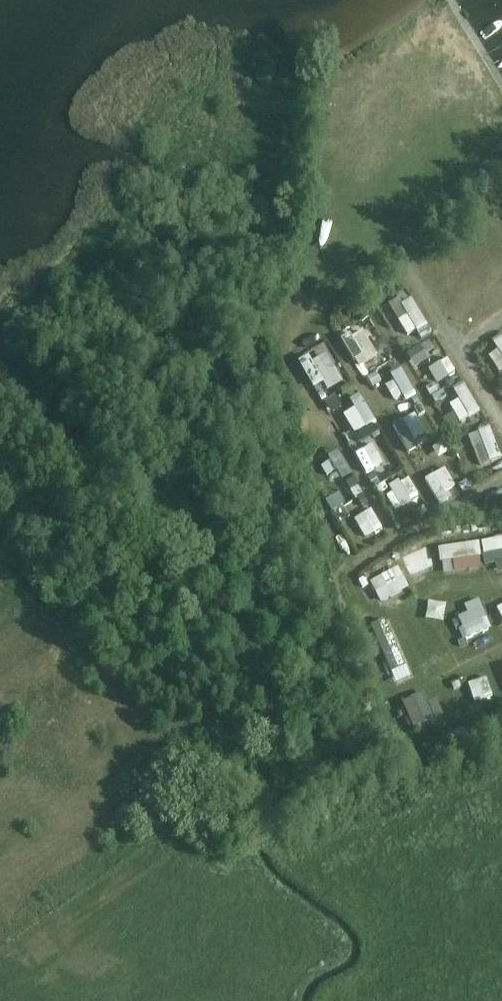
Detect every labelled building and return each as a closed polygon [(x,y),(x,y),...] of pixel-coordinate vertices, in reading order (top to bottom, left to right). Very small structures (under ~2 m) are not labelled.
[(296,228),(291,250),(300,252),(304,229),(296,228)] [(417,330),(426,325),(410,300),(402,305),(417,330)] [(341,339),(353,360),(362,355),(349,334),(341,339)] [(447,377),(456,372),(442,349),(433,354),(447,377)] [(321,400),(330,394),(315,369),(306,374),(321,400)] [(372,371),(363,376),(380,404),(389,398),(372,371)] [(427,371),(419,377),(430,393),(438,388),(427,371)] [(455,390),(470,415),(479,410),(463,385),(455,390)] [(375,423),(360,398),(352,403),(367,428),(375,423)] [(416,446),(402,421),(393,427),(408,452),(416,446)] [(481,467),(491,463),(479,432),(468,436),(481,467)] [(377,472),(365,450),(356,454),(368,477),(377,472)] [(353,478),(337,452),(329,457),(344,483),(353,478)] [(386,483),(375,489),(382,501),(412,484),(400,464),(382,474),(386,483)] [(439,504),(447,499),(432,474),(424,479),(439,504)] [(354,519),(365,540),(373,535),(361,514),(354,519)] [(484,554),(501,551),(501,537),(482,542),(484,554)] [(441,563),(482,557),(479,542),(438,548),(441,563)] [(433,555),(429,544),(401,556),(406,567),(433,555)] [(370,582),(375,592),(404,577),(398,567),(370,582)] [(470,587),(457,592),(460,602),(450,606),(457,626),(481,617),(470,587)] [(489,595),(497,615),(501,613),(501,589),(489,595)] [(437,609),(438,591),(420,590),(419,608),(437,609)] [(384,661),(397,657),(384,617),(371,622),(384,661)] [(466,638),(489,628),(485,619),(462,629),(466,638)] [(480,666),(472,668),(476,687),(485,685),(480,666)] [(413,699),(404,703),(414,727),(423,723),(413,699)]
